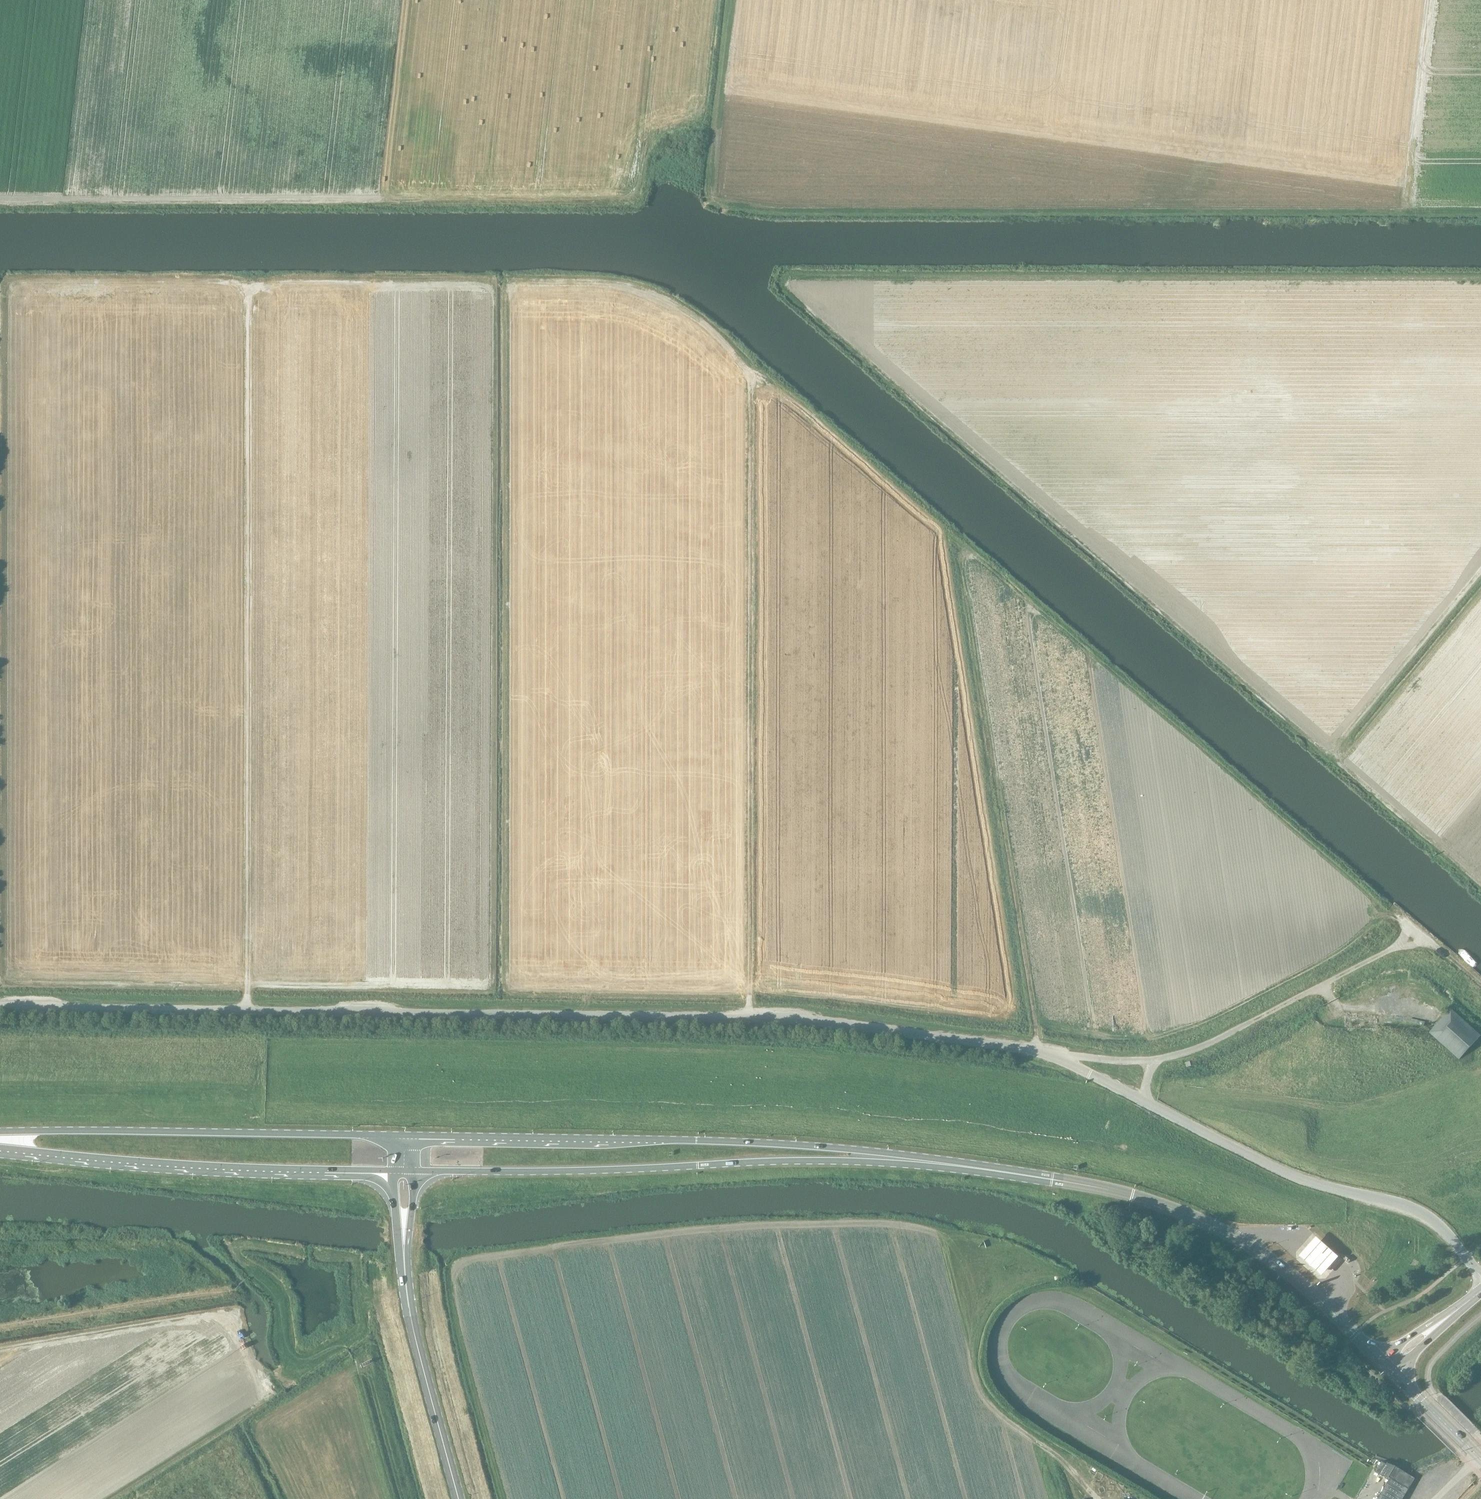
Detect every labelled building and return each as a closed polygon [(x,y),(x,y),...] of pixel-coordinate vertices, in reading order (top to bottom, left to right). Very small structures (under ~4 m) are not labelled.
[(1447,1011),(1425,1035),(1454,1062),(1476,1038),(1447,1011)] [(1296,1256),(1320,1277),(1338,1257),(1314,1237),(1296,1256)] [(1382,1461),(1375,1472),(1380,1475),(1387,1465),(1382,1461)] [(1378,1498),(1403,1498),(1415,1478),(1395,1466),(1389,1477),(1390,1478),(1378,1498)] [(1427,1473),(1418,1482),(1422,1485),(1431,1477),(1427,1473)]
